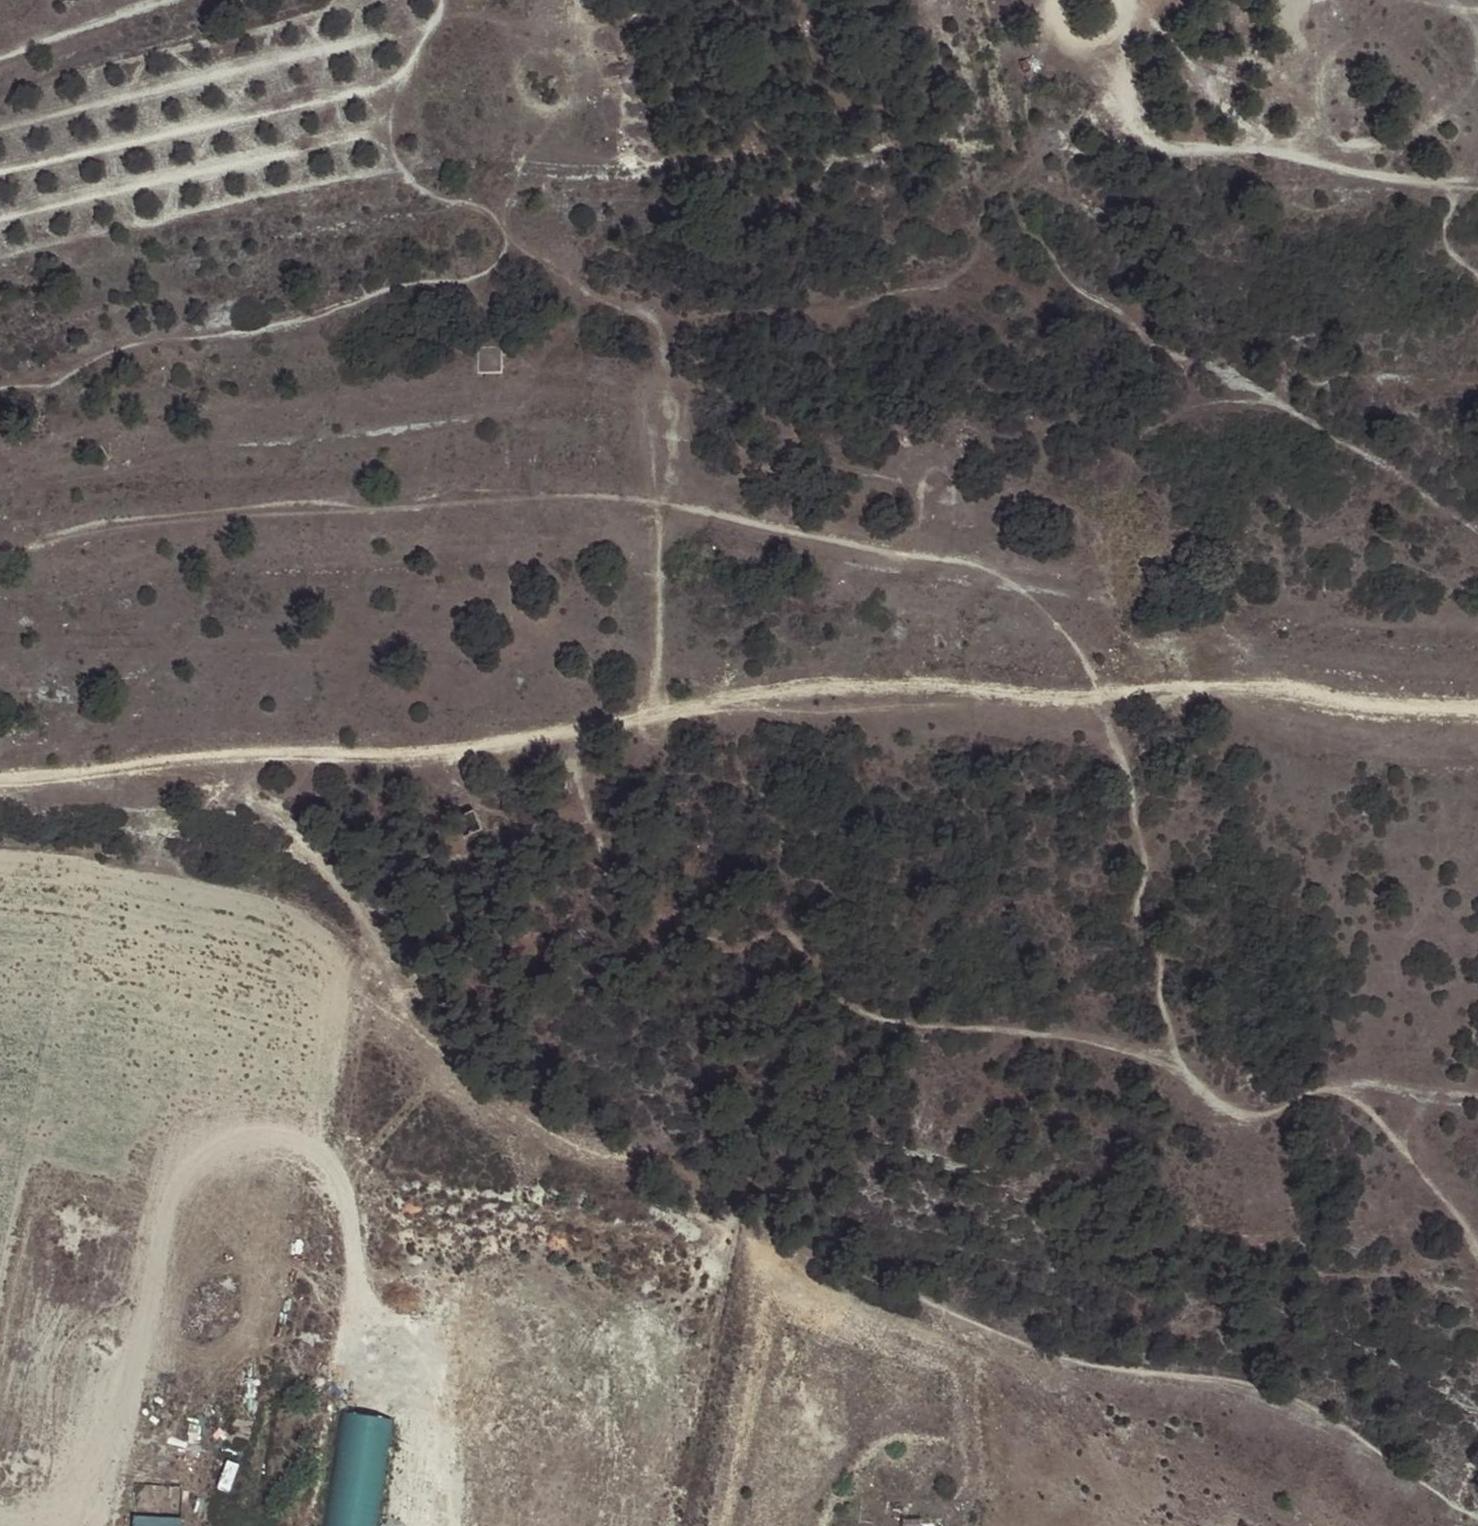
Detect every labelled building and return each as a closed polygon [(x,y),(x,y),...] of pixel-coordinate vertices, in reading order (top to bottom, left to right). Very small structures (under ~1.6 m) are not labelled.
[(339,1525),(381,1525),(395,1415),(355,1410),(339,1525)] [(138,1525),(187,1525),(187,1513),(138,1514),(138,1525)]
